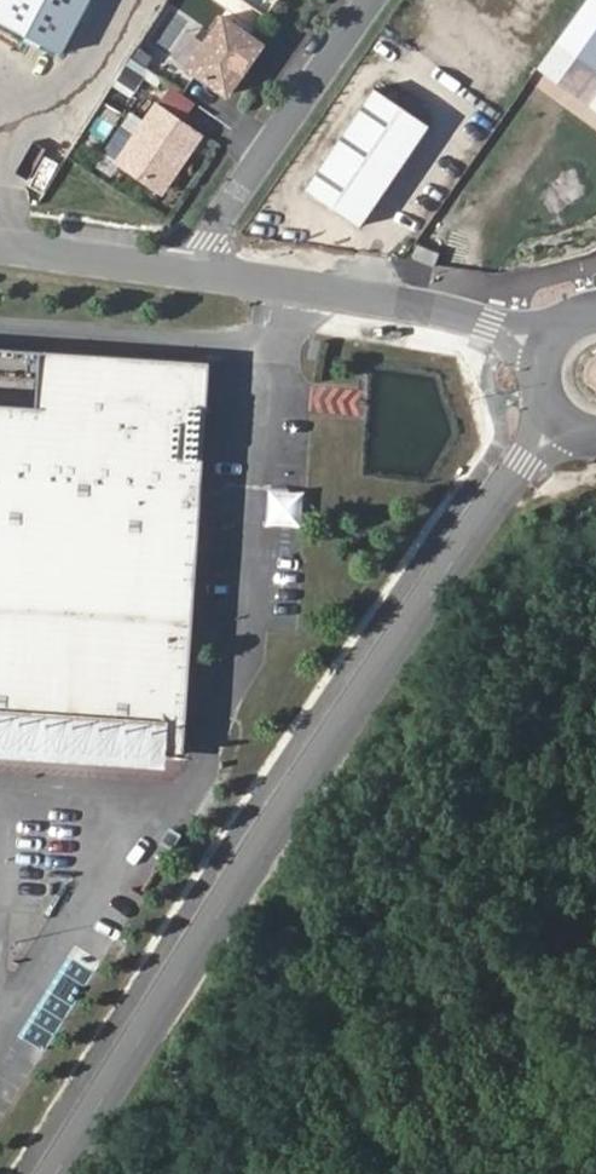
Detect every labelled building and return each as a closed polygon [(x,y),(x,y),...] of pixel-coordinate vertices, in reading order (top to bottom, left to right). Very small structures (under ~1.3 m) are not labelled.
[(0,4),(0,17),(64,52),(91,0),(2,0),(0,4)] [(557,0),(487,0),(479,13),(529,44),(557,0)] [(531,72),(595,118),(595,0),(582,0),(531,72)] [(227,96),(263,44),(223,17),(187,68),(227,96)] [(437,126),(383,89),(314,192),(368,228),(437,126)] [(199,136),(157,106),(119,161),(161,191),(199,136)] [(419,246),(413,258),(435,268),(440,256),(419,246)] [(141,753),(142,746),(184,749),(212,356),(0,342),(0,743),(141,753)] [(305,525),(306,489),(270,488),(269,524),(305,525)]
